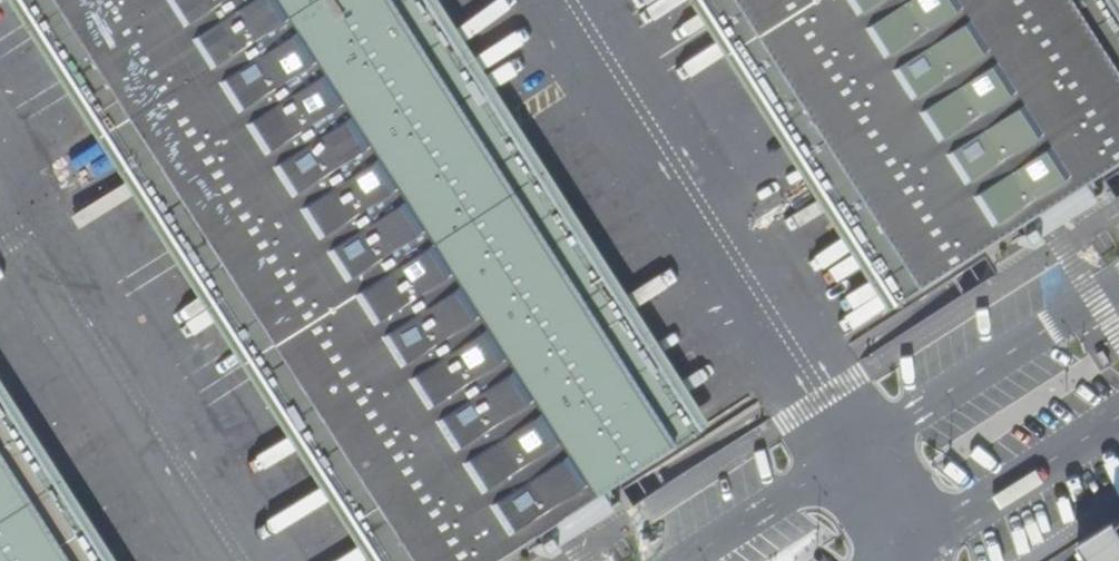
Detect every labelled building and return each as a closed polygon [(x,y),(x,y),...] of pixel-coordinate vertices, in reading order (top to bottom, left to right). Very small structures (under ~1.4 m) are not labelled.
[(382,560),(490,560),(701,427),(427,0),(23,0),(382,560)] [(896,302),(1118,159),(1118,18),(1108,0),(703,0),(896,302)] [(1100,349),(1092,353),(1101,367),(1108,362),(1100,349)] [(0,396),(0,560),(106,560),(0,396)] [(1078,539),(1091,560),(1118,560),(1118,513),(1078,539)]
